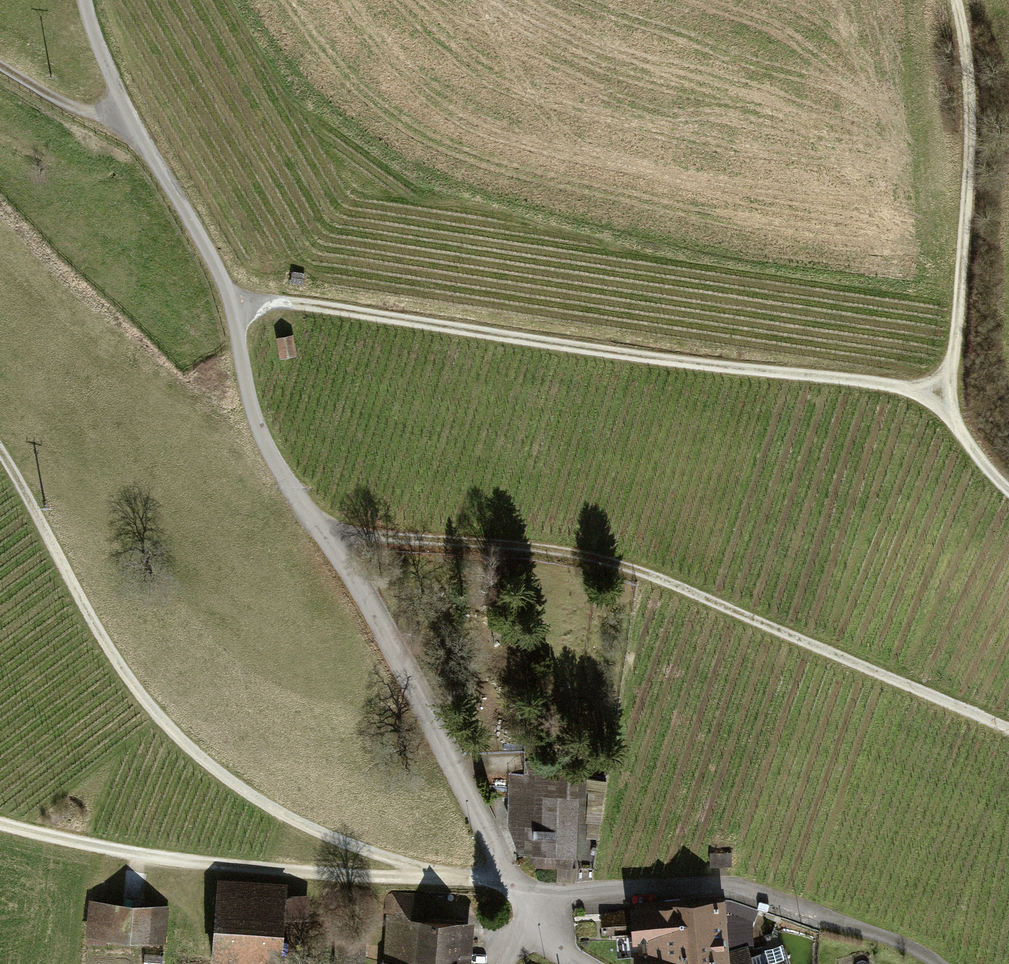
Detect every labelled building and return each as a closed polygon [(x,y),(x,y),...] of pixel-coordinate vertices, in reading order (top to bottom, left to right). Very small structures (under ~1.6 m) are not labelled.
[(594,764),(528,767),(533,862),(598,859),(594,764)] [(284,889),(216,885),(212,957),(280,961),(284,889)] [(388,896),(385,963),(462,963),(464,926),(423,924),(424,898),(388,896)] [(91,898),(88,937),(163,943),(166,904),(91,898)] [(633,911),(637,963),(726,963),(722,905),(633,911)] [(336,917),(337,963),(363,963),(362,917),(336,917)] [(725,959),(727,963),(786,963),(780,943),(725,959)]
